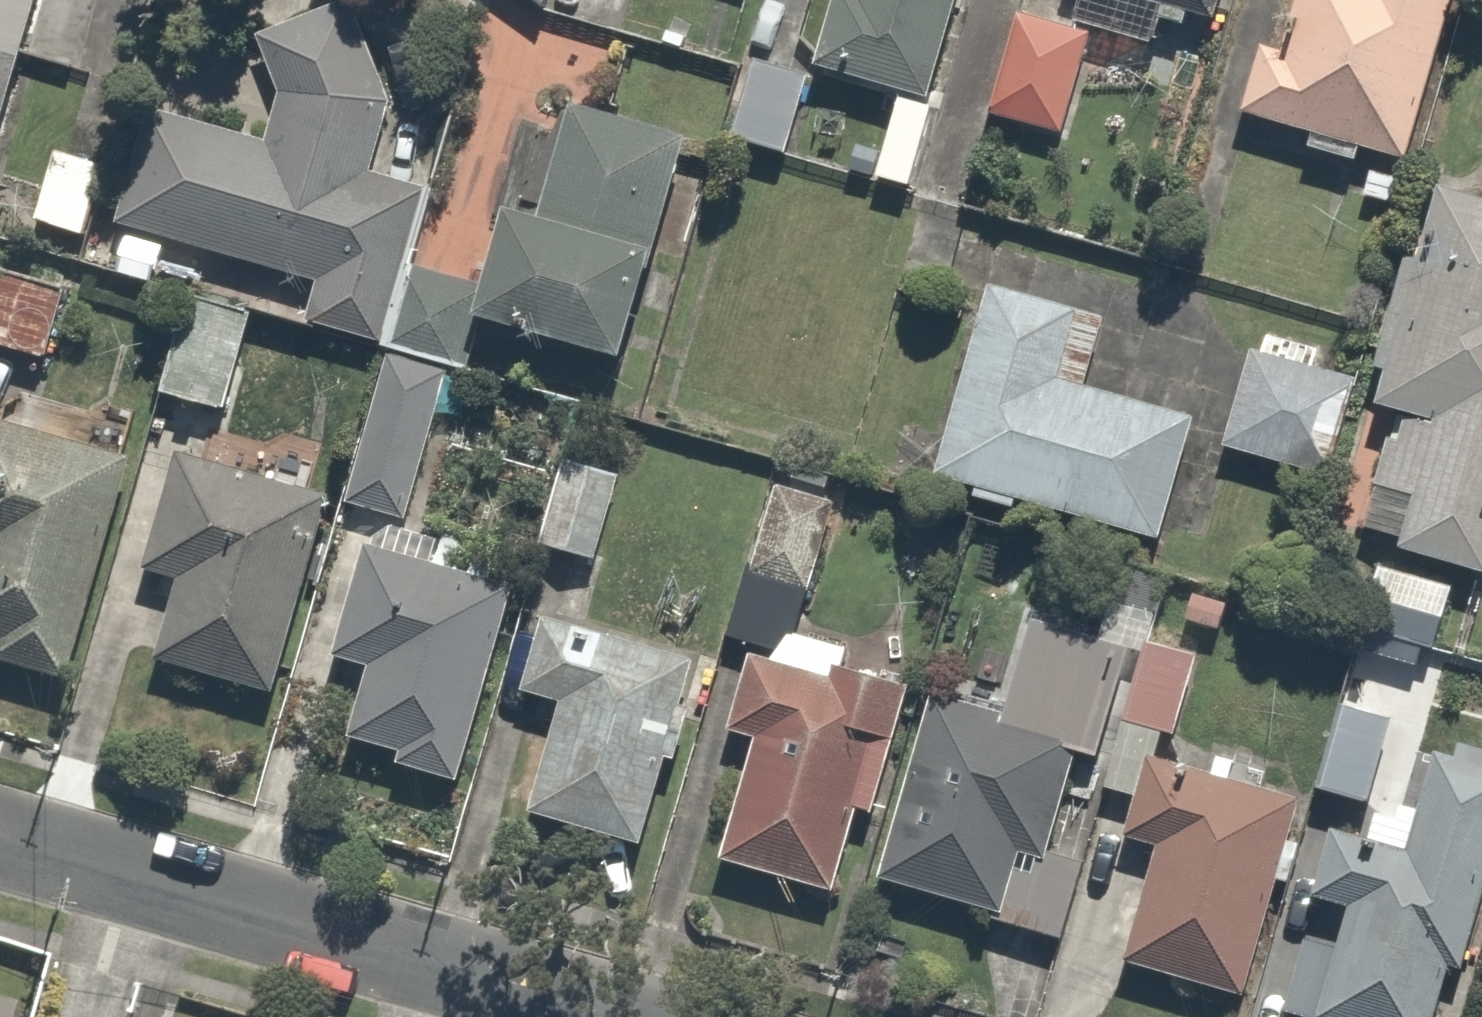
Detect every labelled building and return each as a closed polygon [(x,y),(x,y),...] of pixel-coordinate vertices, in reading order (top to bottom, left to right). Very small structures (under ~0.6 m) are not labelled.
[(22,0),(0,0),(0,69),(22,0)] [(810,66),(903,94),(931,0),(829,0),(810,66)] [(1063,22),(1001,8),(979,106),(1064,125),(1085,32),(1133,43),(1139,18),(1179,27),(1184,6),(1214,13),(1216,0),(1068,0),(1063,22)] [(1288,147),(1346,163),(1351,145),(1397,158),(1440,0),(1279,0),(1267,45),(1243,39),(1223,110),(1293,129),(1288,147)] [(409,178),(355,163),(376,99),(340,3),(241,40),(260,91),(248,132),(150,104),(116,220),(300,273),(288,314),(364,336),(409,178)] [(799,74),(732,57),(712,134),(779,151),(799,74)] [(518,215),(477,202),(446,302),(604,351),(673,130),(556,94),(518,215)] [(98,162),(47,143),(21,216),(72,235),(98,162)] [(1351,623),(1423,640),(1439,574),(1475,582),(1481,558),(1481,190),(1408,173),(1357,400),(1390,407),(1356,555),(1367,557),(1351,623)] [(0,260),(0,347),(36,358),(60,278),(0,260)] [(1096,313),(974,276),(916,469),(1141,536),(1179,411),(1076,380),(1096,313)] [(209,405),(242,310),(179,288),(146,384),(209,405)] [(1313,358),(1230,342),(1210,448),(1332,471),(1349,378),(1311,371),(1313,358)] [(430,374),(382,361),(343,502),(390,515),(430,374)] [(49,684),(120,456),(0,419),(0,668),(49,684)] [(163,441),(122,563),(161,577),(134,658),(247,696),(315,492),(163,441)] [(610,464),(554,450),(532,535),(588,549),(610,464)] [(807,500),(765,487),(719,636),(762,649),(807,500)] [(451,774),(510,589),(441,567),(447,547),(352,516),(309,651),(353,665),(331,736),(451,774)] [(1166,572),(1105,553),(1090,600),(1152,619),(1166,572)] [(669,700),(683,656),(561,617),(572,582),(537,571),(500,685),(543,698),(508,806),(621,842),(650,753),(667,758),(684,705),(669,700)] [(1084,756),(1118,643),(1020,613),(991,710),(915,687),(857,883),(1047,939),(1076,844),(1030,831),(1055,748),(1084,756)] [(855,814),(896,681),(831,660),(837,641),(773,621),(762,658),(738,650),(714,726),(739,734),(701,855),(814,890),(839,809),(855,814)] [(1158,755),(1190,650),(1137,634),(1092,785),(1120,793),(1105,844),(1137,854),(1132,871),(1111,864),(1097,912),(1120,918),(1108,957),(1227,993),(1286,793),(1158,755)] [(1354,799),(1377,717),(1325,703),(1303,785),(1354,799)] [(1428,969),(1452,975),(1481,862),(1481,757),(1419,740),(1403,798),(1367,788),(1355,835),(1303,822),(1285,892),(1338,906),(1326,950),(1289,940),(1268,1016),(1415,1016),(1428,969)]
